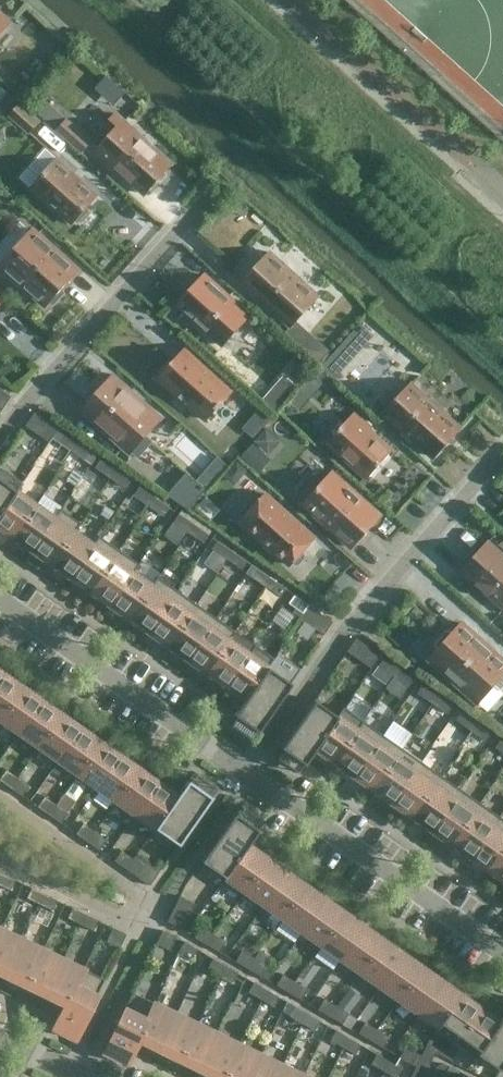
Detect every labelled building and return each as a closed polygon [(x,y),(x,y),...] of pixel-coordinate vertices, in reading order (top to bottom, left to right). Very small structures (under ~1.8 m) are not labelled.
[(0,11),(0,33),(11,21),(0,11)] [(0,84),(0,101),(9,92),(0,84)] [(82,151),(92,140),(48,100),(38,111),(82,151)] [(40,121),(21,103),(11,114),(30,132),(40,121)] [(154,147),(155,141),(148,135),(142,136),(116,113),(106,124),(114,131),(97,150),(145,193),(157,181),(162,182),(168,175),(167,170),(172,163),(154,147)] [(98,194),(58,158),(32,187),(73,223),(76,220),(78,222),(90,209),(87,207),(98,194)] [(24,285),(47,305),(50,301),(54,304),(64,292),(61,289),(79,269),(33,229),(1,264),(12,274),(9,278),(21,288),(24,285)] [(271,252),(243,282),(292,326),(319,295),(271,252)] [(250,315),(205,274),(179,303),(224,344),(250,315)] [(362,344),(373,333),(361,322),(351,334),(362,344)] [(206,419),(232,390),(186,348),(160,377),(206,419)] [(333,376),(346,362),(335,352),(322,367),(333,376)] [(107,377),(97,388),(99,390),(82,410),(131,453),(132,451),(139,457),(153,441),(147,435),(162,417),(114,374),(110,378),(107,377)] [(299,386),(286,374),(263,399),(276,411),(299,386)] [(301,410),(324,384),(314,375),(290,400),(301,410)] [(445,407),(433,396),(430,400),(412,384),(386,412),(434,456),(460,427),(442,411),(445,407)] [(0,387),(0,406),(4,409),(13,396),(0,387)] [(243,428),(254,437),(271,417),(259,408),(243,428)] [(394,449),(370,428),(372,426),(355,411),(327,443),(367,478),(394,449)] [(59,428),(36,412),(27,425),(50,441),(59,428)] [(267,426),(255,441),(270,454),(282,439),(267,426)] [(72,452),(79,442),(63,432),(56,442),(72,452)] [(86,462),(93,452),(79,442),(72,452),(86,462)] [(253,442),(241,456),(260,472),(272,459),(253,442)] [(230,466),(218,455),(198,480),(209,490),(230,466)] [(117,469),(102,459),(96,467),(111,478),(117,469)] [(235,485),(248,469),(237,460),(224,476),(235,485)] [(15,490),(21,481),(0,466),(0,512),(15,490)] [(132,480),(117,469),(111,478),(126,488),(132,480)] [(382,514),(333,471),(304,503),(352,547),(357,542),(362,539),(366,535),(368,530),(382,514)] [(156,496),(141,486),(135,494),(150,505),(156,496)] [(35,504),(15,490),(0,512),(0,528),(12,537),(35,504)] [(315,537),(267,493),(254,507),(251,505),(247,505),(241,512),(241,516),(244,518),(242,521),(290,565),(292,562),(295,564),(299,564),(305,557),(305,553),(302,551),(315,537)] [(170,506),(156,496),(150,505),(165,515),(170,506)] [(32,550),(61,509),(59,508),(54,517),(35,504),(12,537),(32,550)] [(106,505),(100,513),(108,519),(114,511),(106,505)] [(51,564),(80,523),(61,509),(32,550),(51,564)] [(195,524),(180,513),(174,521),(190,532),(195,524)] [(70,577),(99,536),(98,535),(92,544),(74,532),(80,523),(51,564),(70,577)] [(204,542),(210,534),(195,524),(190,532),(204,542)] [(90,591),(119,549),(99,536),(70,577),(90,591)] [(234,551),(219,540),(213,548),(228,559),(234,551)] [(463,570),(502,606),(502,553),(489,541),(463,570)] [(109,605),(138,563),(119,549),(90,591),(109,605)] [(248,561),(234,551),(228,559),(243,569),(248,561)] [(129,618),(158,577),(157,576),(151,585),(133,572),(139,563),(138,563),(109,605),(129,618)] [(272,578),(257,567),(251,575),(267,586),(272,578)] [(148,632),(177,590),(158,577),(129,618),(148,632)] [(287,588),(272,578),(267,586),(281,596),(287,588)] [(167,645),(196,604),(177,590),(148,632),(167,645)] [(311,605),(296,594),(290,602),(305,613),(311,605)] [(187,659),(216,617),(196,604),(167,645),(187,659)] [(334,621),(311,605),(305,613),(308,615),(305,620),(325,634),(334,621)] [(206,672),(235,631),(216,617),(187,659),(206,672)] [(430,658),(446,673),(444,675),(458,688),(460,685),(479,702),(495,684),(502,690),(502,688),(502,659),(462,622),(453,632),(450,629),(447,629),(436,642),(436,645),(439,648),(430,658)] [(225,686),(254,644),(235,631),(206,672),(225,686)] [(381,654),(358,637),(348,650),(372,667),(381,654)] [(267,667),(274,658),(254,644),(225,686),(244,699),(245,699),(251,690),(254,686),(267,667)] [(401,667),(386,657),(380,665),(395,675),(401,667)] [(251,740),(291,683),(267,667),(254,686),(251,690),(245,699),(244,699),(227,723),(251,740)] [(415,678),(401,667),(395,675),(410,686),(415,678)] [(22,686),(2,673),(0,676),(0,717),(22,686)] [(439,694),(424,684),(419,692),(434,702),(439,694)] [(41,700),(22,686),(0,717),(0,719),(18,732),(41,700)] [(454,705),(439,694),(434,702),(448,713),(454,705)] [(324,734),(337,715),(314,699),(274,756),(297,772),(314,748),(324,734)] [(38,746),(61,714),(41,700),(18,732),(38,746)] [(334,762),(363,721),(343,706),(337,715),(324,734),(314,748),(315,749),(334,762)] [(478,721),(463,711),(457,719),(472,730),(478,721)] [(58,760),(80,727),(61,714),(38,746),(58,760)] [(353,776),(382,734),(363,721),(334,762),(353,776)] [(487,740),(492,732),(478,721),(472,730),(487,740)] [(77,773),(100,741),(80,727),(58,760),(77,773)] [(373,789),(402,748),(382,734),(353,776),(373,789)] [(96,787),(119,754),(100,741),(77,773),(96,787)] [(392,803),(421,761),(402,748),(373,789),(392,803)] [(115,800),(138,768),(119,754),(96,787),(115,800)] [(411,816),(440,775),(421,761),(392,803),(411,816)] [(134,814),(157,781),(138,768),(115,800),(134,814)] [(17,776),(6,769),(0,777),(0,780),(9,787),(17,776)] [(217,787),(194,771),(177,795),(168,809),(155,828),(178,844),(217,787)] [(431,830),(460,788),(440,775),(411,816),(431,830)] [(29,785),(17,776),(9,787),(22,795),(29,785)] [(177,795),(157,781),(134,814),(155,828),(168,809),(177,795)] [(451,844),(480,802),(460,788),(431,830),(451,844)] [(48,814),(55,804),(44,796),(37,806),(48,814)] [(470,857),(499,816),(480,802),(451,844),(470,857)] [(60,822),(67,812),(55,804),(48,814),(60,822)] [(264,820),(241,804),(201,860),(224,876),(237,857),(246,844),(247,844),(264,820)] [(502,851),(502,818),(499,816),(470,857),(489,871),(502,851)] [(87,841),(94,831),(83,823),(75,833),(87,841)] [(99,849),(106,839),(94,831),(87,841),(99,849)] [(243,890),(266,857),(247,844),(246,844),(237,857),(224,876),(243,890)] [(121,849),(114,860),(126,869),(135,855),(133,857),(121,849)] [(489,871),(502,880),(502,851),(489,871)] [(158,872),(135,855),(126,869),(149,885),(158,872)] [(262,903),(285,871),(266,857),(243,890),(262,903)] [(282,917),(305,885),(285,871),(262,903),(282,917)] [(14,879),(1,873),(0,875),(0,884),(9,889),(14,879)] [(301,931),(324,898),(305,885),(282,917),(301,931)] [(43,893),(31,887),(26,897),(38,903),(43,893)] [(122,895),(115,892),(111,899),(119,903),(122,895)] [(52,909),(56,900),(43,893),(38,903),(52,909)] [(194,902),(179,895),(167,921),(181,928),(194,902)] [(321,944),(344,912),(324,898),(301,931),(321,944)] [(79,923),(84,913),(72,907),(67,917),(79,923)] [(340,958),(363,926),(344,912),(321,944),(340,958)] [(93,929),(98,920),(84,913),(79,923),(93,929)] [(205,943),(213,933),(201,926),(194,937),(205,943)] [(360,972),(383,939),(363,926),(340,958),(360,972)] [(126,933),(113,927),(107,940),(120,946),(126,933)] [(21,938),(0,928),(0,971),(4,973),(21,938)] [(175,937),(162,930),(156,943),(169,949),(175,937)] [(225,940),(213,933),(205,943),(219,951),(225,940)] [(24,983),(41,948),(21,938),(4,973),(24,983)] [(379,985),(402,953),(383,939),(360,972),(379,985)] [(197,948),(184,941),(179,951),(191,958),(197,948)] [(45,993),(62,958),(41,948),(24,983),(45,993)] [(247,967),(254,957),(241,950),(235,961),(247,967)] [(399,999),(422,967),(402,953),(379,985),(399,999)] [(266,964),(254,957),(247,967),(259,975),(266,964)] [(66,1003),(83,968),(62,958),(45,993),(65,1003),(66,1003)] [(220,975),(225,965),(213,958),(207,967),(220,975)] [(232,982),(237,972),(225,965),(220,975),(232,982)] [(418,1013),(441,980),(422,967),(399,999),(418,1013)] [(75,1038),(104,978),(83,968),(66,1003),(65,1003),(53,1026),(52,1027),(75,1038)] [(288,991),(295,981),(282,974),(276,985),(288,991)] [(438,1026),(461,994),(441,980),(418,1013),(437,1026),(438,1026)] [(306,988),(295,981),(288,991),(300,999),(306,988)] [(261,999),(266,989),(254,982),(248,991),(261,999)] [(278,996),(266,989),(261,999),(273,1006),(278,996)] [(137,1038),(154,1003),(132,992),(103,1052),(114,1057),(127,1063),(128,1062),(127,1062),(132,1051),(139,1039),(137,1038)] [(500,1022),(499,1021),(461,994),(438,1026),(437,1026),(435,1028),(476,1057),(478,1054),(477,1054),(491,1035),(500,1022)] [(329,1016),(336,1005),(324,998),(318,1009),(329,1016)] [(159,1048),(176,1013),(154,1003),(137,1038),(139,1039),(159,1048)] [(348,1012),(336,1005),(329,1016),(342,1023),(348,1012)] [(302,1023),(307,1013),(295,1006),(289,1015),(302,1023)] [(180,1059),(197,1023),(176,1013),(159,1048),(180,1059)] [(314,1030),(319,1020),(307,1013),(302,1023),(314,1030)] [(477,1054),(478,1054),(500,1070),(502,1065),(502,1015),(499,1021),(500,1022),(491,1035),(477,1054)] [(371,1040),(378,1029),(364,1022),(358,1033),(371,1040)] [(201,1069),(218,1034),(197,1023),(180,1059),(201,1069)] [(389,1036),(378,1029),(371,1040),(383,1047),(389,1036)] [(344,1047),(348,1037),(336,1030),(330,1039),(344,1047)] [(240,1044),(218,1034),(201,1069),(218,1076),(224,1076),(240,1044)] [(355,1054),(360,1044),(348,1037),(344,1047),(355,1054)] [(410,1076),(422,1076),(435,1051),(451,1059),(455,1051),(429,1038),(410,1076)] [(261,1054),(240,1044),(224,1076),(250,1076),(261,1054)] [(418,1053),(405,1046),(399,1056),(411,1064),(418,1053)] [(385,1071),(389,1061),(376,1053),(371,1063),(385,1071)] [(282,1065),(261,1054),(250,1076),(276,1076),(282,1065)] [(401,1068),(389,1061),(385,1071),(395,1076),(396,1076),(401,1068)] [(430,1076),(443,1076),(448,1066),(442,1063),(436,1065),(430,1076)] [(304,1075),(282,1065),(276,1076),(303,1076),(304,1075)]
